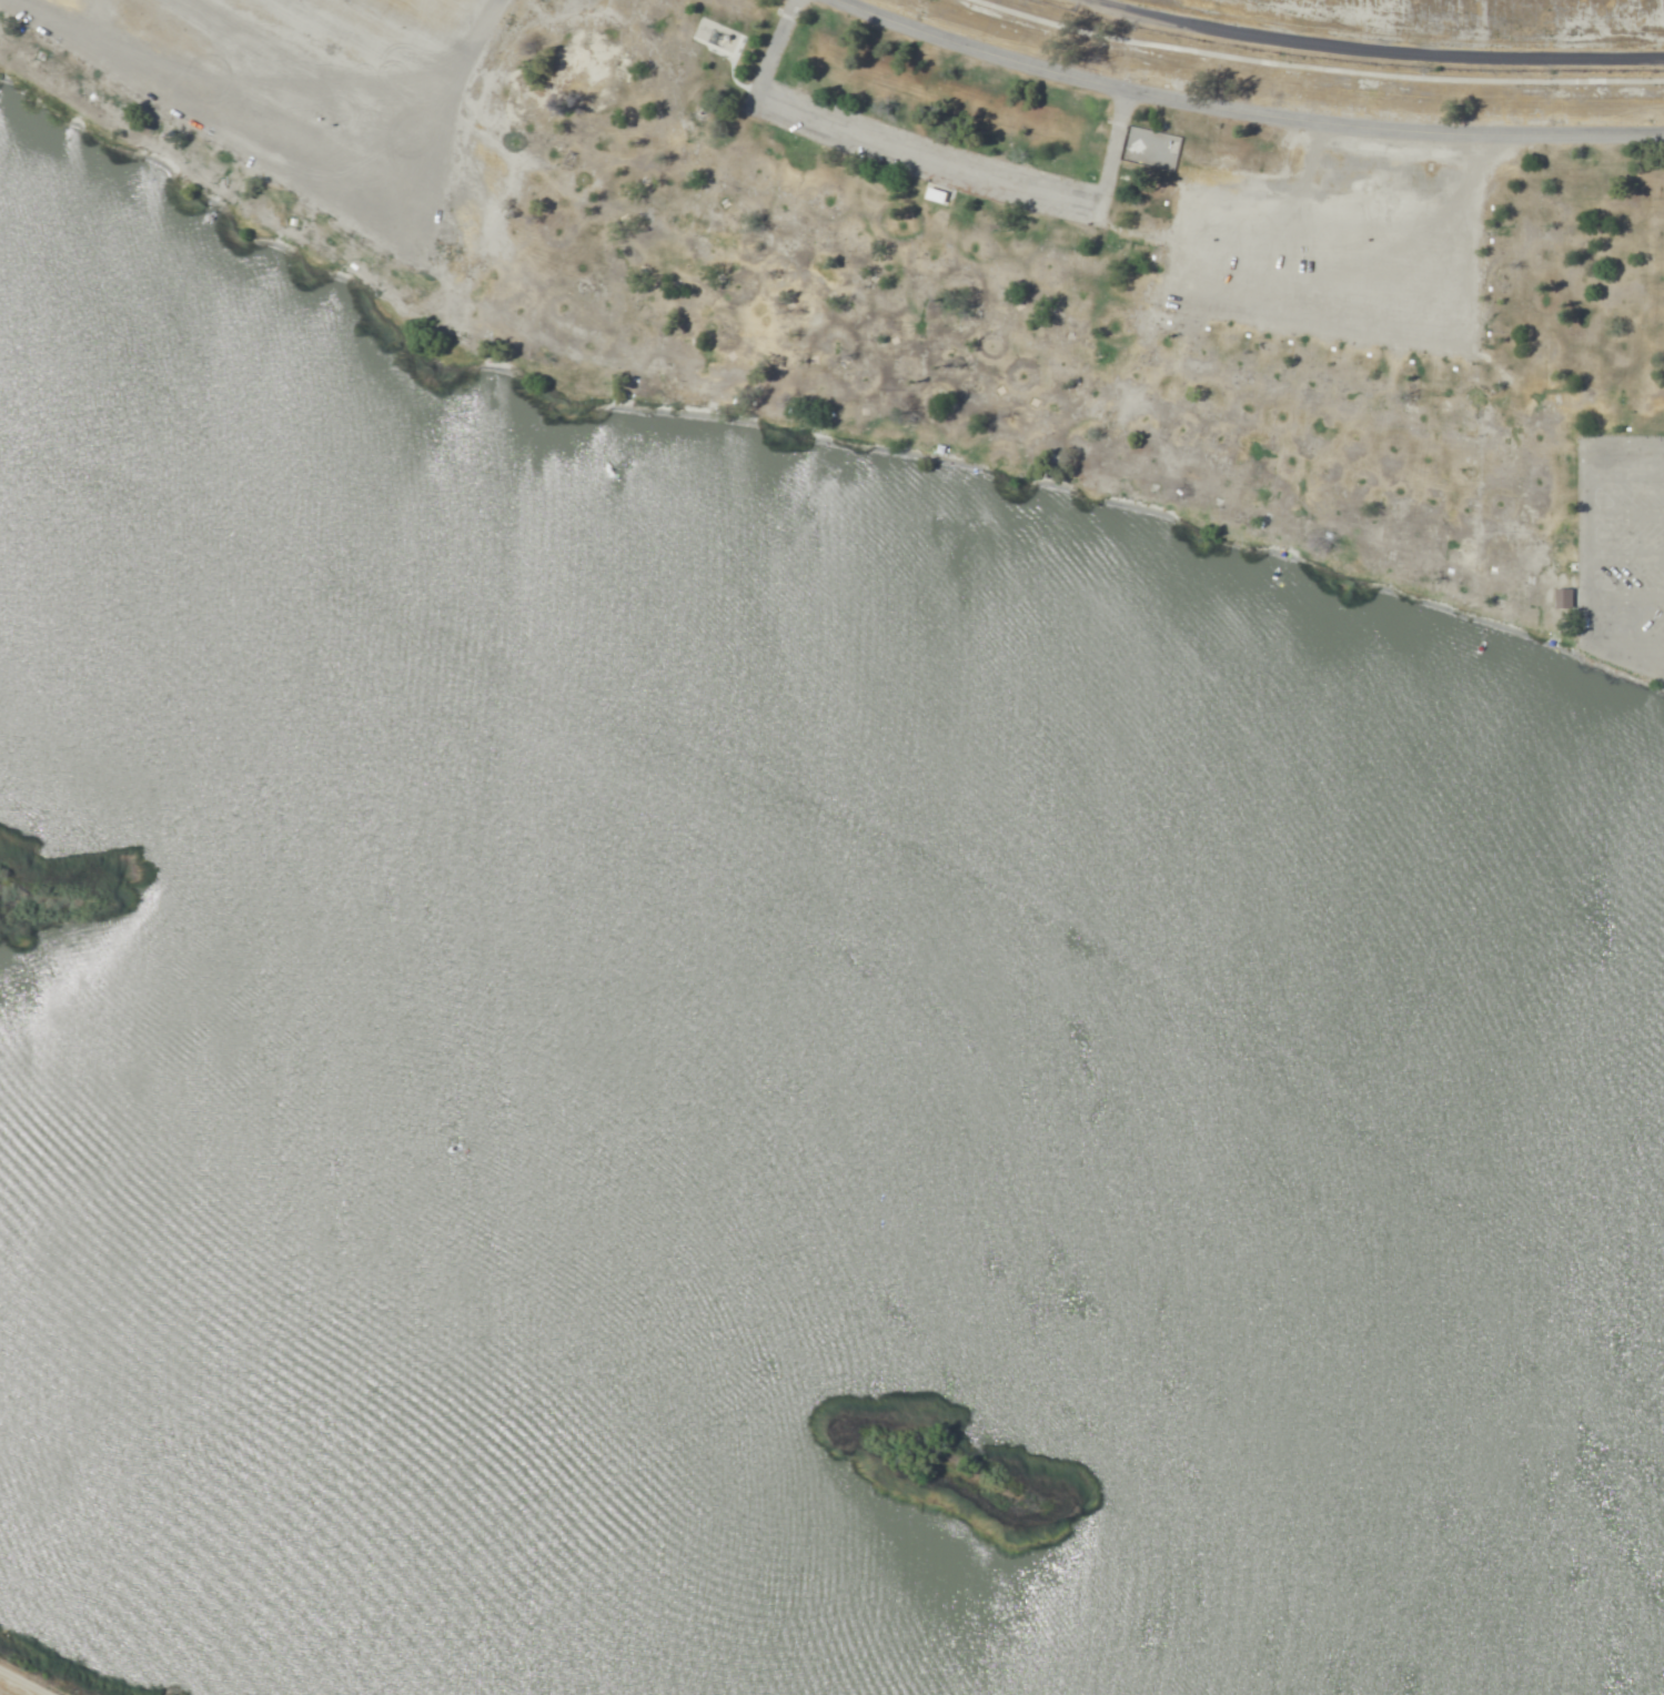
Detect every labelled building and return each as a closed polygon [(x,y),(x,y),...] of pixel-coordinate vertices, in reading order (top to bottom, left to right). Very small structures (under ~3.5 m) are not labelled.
[(926,202),(948,204),(949,190),(927,188),(926,202)] [(1556,608),(1573,608),(1573,588),(1556,588),(1556,608)]
